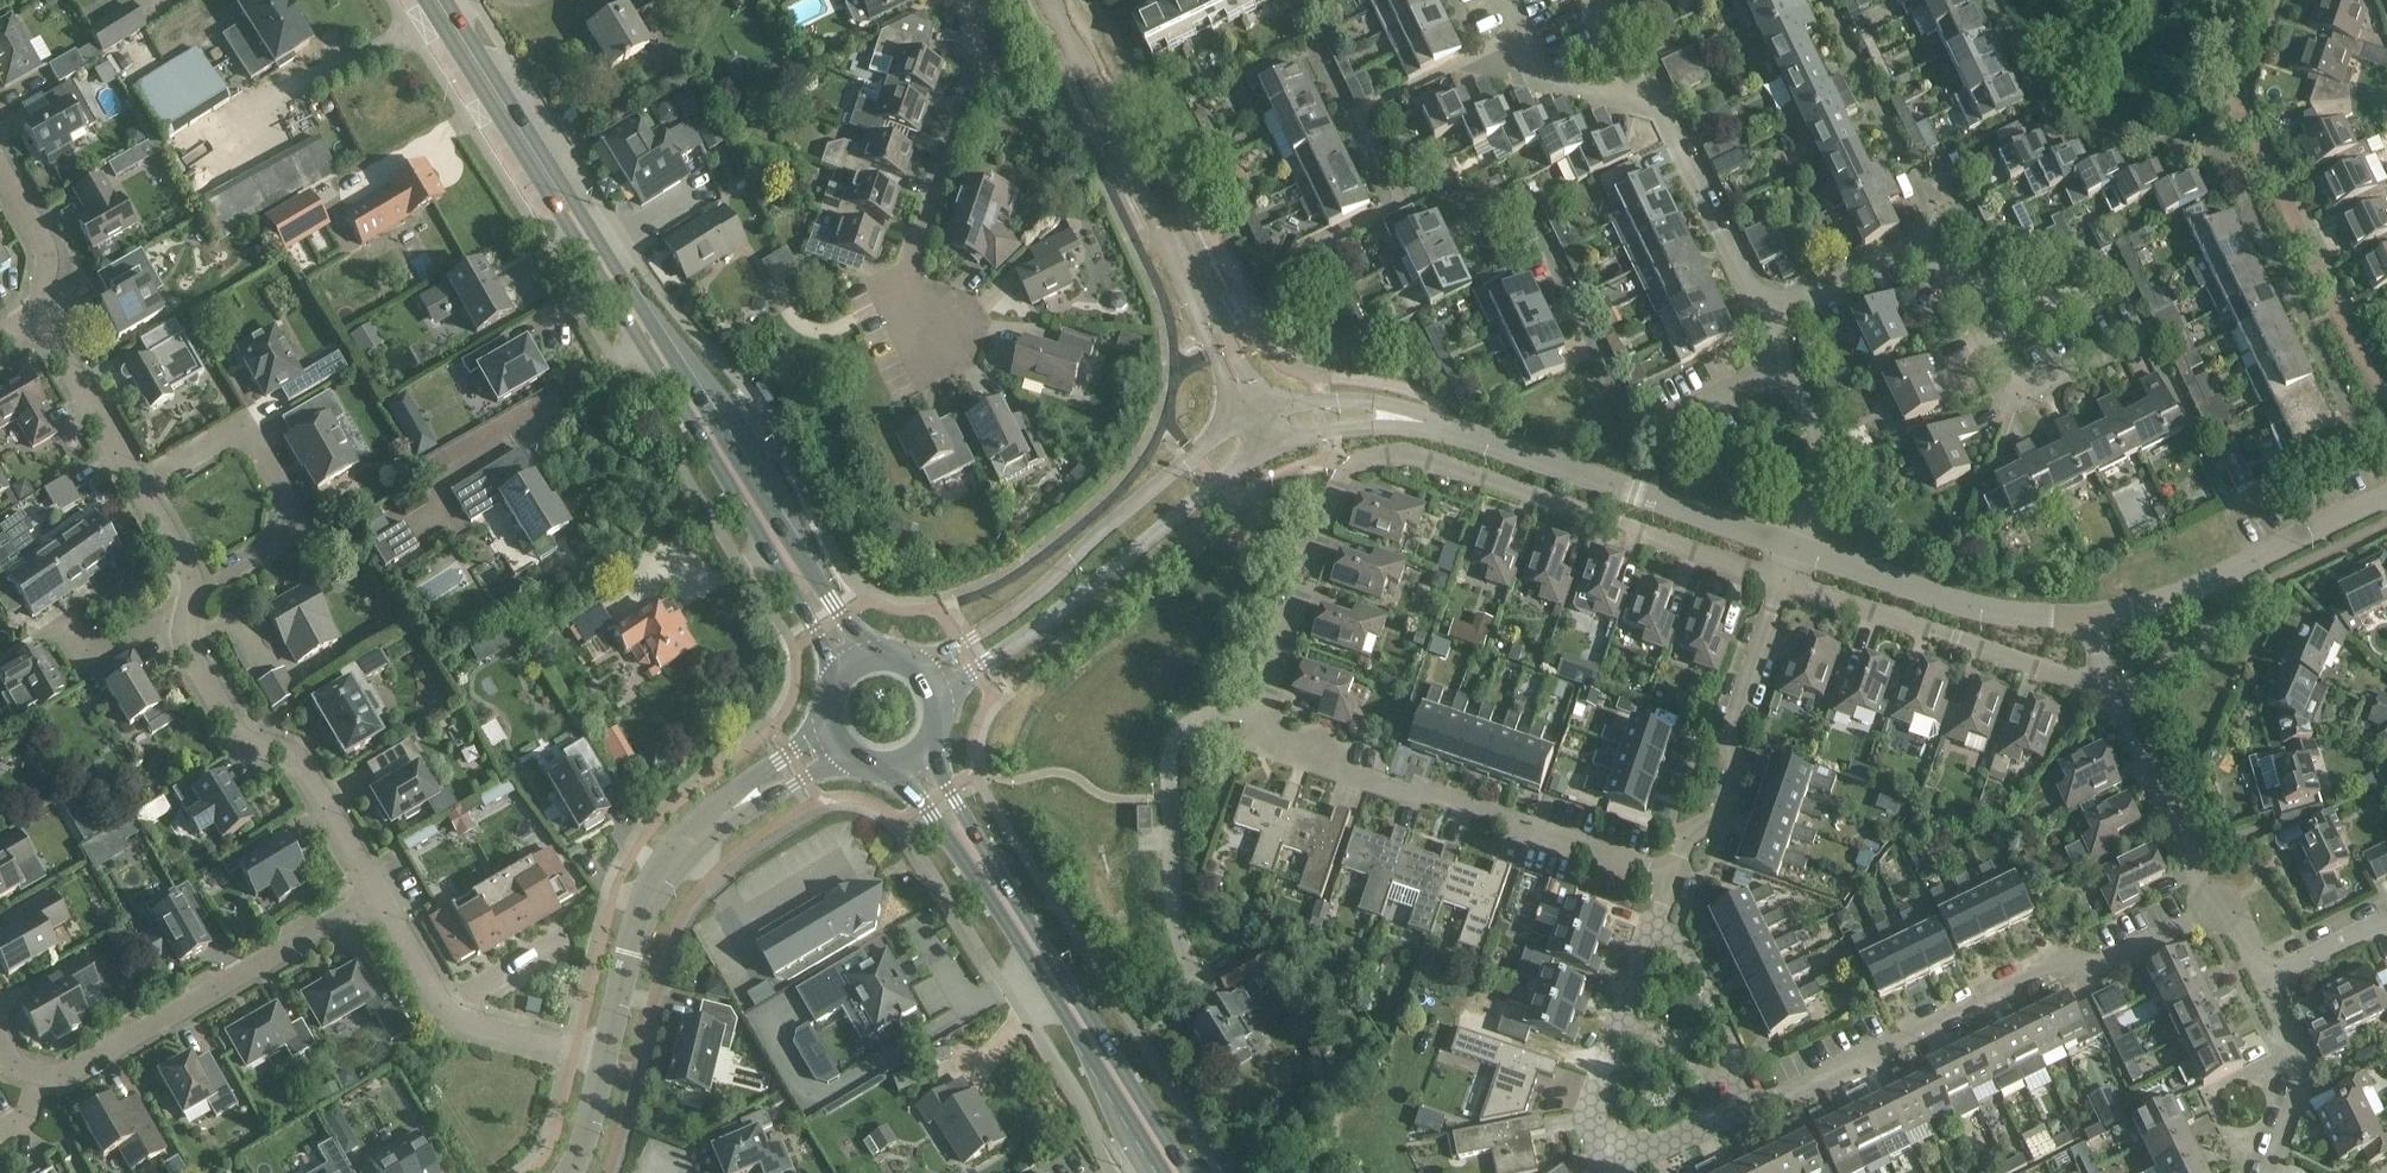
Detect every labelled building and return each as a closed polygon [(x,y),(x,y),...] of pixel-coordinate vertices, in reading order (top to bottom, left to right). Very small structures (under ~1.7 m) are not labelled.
[(290,8),(288,9),(282,0),(256,0),(239,11),(247,23),(224,38),(251,80),(274,65),(275,67),(277,66),(280,70),(295,60),(292,56),(311,44),(297,23),(299,22),(298,20),(298,21),(291,10),(291,9),(290,8)] [(646,53),(634,34),(640,31),(632,19),(652,7),(648,0),(616,0),(623,10),(589,32),(593,39),(589,41),(586,48),(599,68),(606,70),(610,67),(614,72),(646,53)] [(828,6),(824,0),(798,0),(783,10),(795,28),(828,6)] [(919,0),(844,0),(859,29),(872,23),(919,0)] [(1154,10),(1135,20),(1154,61),(1184,46),(1161,0),(1149,0),(1154,10)] [(1184,46),(1214,32),(1198,0),(1175,0),(1174,1),(1174,0),(1161,0),(1184,46)] [(1244,18),(1235,0),(1198,0),(1214,32),(1244,18)] [(1244,18),(1275,3),(1273,0),(1235,0),(1244,18)] [(1376,10),(1395,0),(1371,0),(1376,10)] [(1441,6),(1438,0),(1395,0),(1376,10),(1387,33),(1441,6)] [(1638,10),(1658,0),(1633,0),(1638,10)] [(1762,32),(1808,10),(1803,0),(1788,0),(1787,1),(1787,0),(1746,0),(1762,32)] [(1856,0),(1844,0),(1851,15),(1860,10),(1856,0)] [(1902,7),(1906,16),(1926,7),(1940,0),(1906,0),(1908,4),(1902,7)] [(1938,31),(1979,11),(1982,9),(1978,0),(1940,0),(1926,7),(1938,31)] [(2308,29),(2332,37),(2327,51),(2350,58),(2357,61),(2362,44),(2355,42),(2364,14),(2356,11),(2359,2),(2358,0),(2332,0),(2331,3),(2323,0),(2319,0),(2308,29)] [(88,30),(96,43),(102,53),(146,27),(132,3),(88,30)] [(1399,56),(1452,29),(1441,6),(1387,33),(1399,56)] [(1938,31),(1949,54),(1993,32),(1982,9),(1979,11),(1938,31)] [(1783,75),(1815,59),(1803,33),(1816,26),(1808,10),(1762,32),(1783,75)] [(1851,15),(1854,22),(1862,38),(1872,33),(1860,10),(1851,15)] [(1324,35),(1334,30),(1327,16),(1317,21),(1324,35)] [(5,88),(39,69),(26,45),(30,43),(20,27),(17,28),(11,19),(0,25),(0,79),(5,88)] [(944,65),(923,58),(933,32),(931,24),(914,19),(881,35),(868,72),(934,95),(944,65)] [(1464,54),(1452,29),(1412,50),(1399,56),(1411,81),(1423,73),(1464,54)] [(1324,35),(1331,51),(1341,46),(1334,30),(1324,35)] [(1993,32),(1949,54),(1960,77),(2005,55),(1993,32)] [(1884,58),(1873,35),(1872,33),(1862,38),(1874,62),(1884,58)] [(2304,42),(2293,72),(2307,77),(2306,81),(2316,85),(2309,106),(2351,103),(2350,88),(2348,87),(2351,77),(2344,74),(2350,58),(2327,51),(2304,42)] [(195,49),(130,89),(164,144),(230,103),(195,49)] [(1664,63),(1671,77),(1701,63),(1694,49),(1664,63)] [(75,51),(48,66),(58,84),(85,69),(77,54),(75,51)] [(127,55),(116,62),(123,72),(134,65),(127,55)] [(1955,98),(1959,107),(2016,79),(2005,55),(1960,77),(1967,92),(1955,98)] [(1874,62),(1885,85),(1895,80),(1884,58),(1874,62)] [(1783,75),(1803,118),(1850,96),(1842,80),(1828,86),(1815,59),(1783,75)] [(1263,88),(1274,110),(1315,91),(1303,66),(1282,77),(1274,61),(1245,76),(1253,93),(1263,88)] [(1340,68),(1346,82),(1356,77),(1350,63),(1340,68)] [(1710,80),(1701,63),(1671,77),(1679,95),(1710,80)] [(1906,103),(1899,89),(1913,82),(1909,73),(1895,80),(1885,85),(1896,108),(1906,103)] [(675,76),(662,84),(668,95),(682,87),(675,76)] [(1346,82),(1354,98),(1364,93),(1356,77),(1346,82)] [(2028,103),(2016,79),(1959,107),(1963,115),(1975,109),(1983,125),(2024,105),(2028,103)] [(72,83),(43,99),(52,114),(23,130),(39,157),(43,155),(50,166),(73,153),(66,142),(96,125),(82,101),(72,83)] [(701,114),(688,90),(672,98),(684,122),(701,114)] [(881,138),(885,125),(920,136),(930,106),(881,90),(876,106),(858,100),(849,127),(870,134),(881,138)] [(1326,113),(1315,91),(1274,110),(1264,116),(1268,123),(1278,118),(1285,133),(1326,113)] [(1453,130),(1466,124),(1491,112),(1484,98),(1467,106),(1463,96),(1425,114),(1437,138),(1453,130)] [(1824,161),(1857,145),(1845,119),(1858,113),(1850,96),(1803,118),(1824,161)] [(1896,108),(1907,132),(1917,127),(1906,103),(1896,108)] [(2305,137),(2297,141),(2311,170),(2334,158),(2355,148),(2341,122),(2352,117),(2351,103),(2309,106),(2311,111),(2308,113),(2304,116),(2303,119),(2302,123),(2301,128),(2303,131),(2305,137)] [(1491,112),(1466,124),(1477,148),(1489,142),(1521,126),(1521,124),(1514,111),(1507,115),(1502,106),(1491,112)] [(1207,111),(1197,116),(1209,141),(1219,136),(1207,111)] [(1285,163),(1297,157),(1338,137),(1326,113),(1285,133),(1273,139),(1285,163)] [(1521,124),(1521,126),(1489,142),(1499,164),(1541,143),(1555,136),(1547,119),(1543,121),(1540,115),(1528,121),(1521,124)] [(847,126),(850,118),(845,116),(842,124),(847,126)] [(679,162),(691,154),(703,147),(688,125),(665,140),(661,134),(651,141),(638,120),(603,143),(621,172),(613,178),(621,189),(628,183),(644,207),(690,178),(683,168),(679,162)] [(154,137),(146,122),(124,134),(133,149),(154,137)] [(722,143),(711,122),(697,130),(708,151),(722,143)] [(1541,143),(1552,166),(1567,158),(1606,138),(1600,126),(1584,134),(1579,124),(1555,136),(1541,143)] [(1919,155),(1929,151),(1917,127),(1907,132),(1919,155)] [(1617,133),(1606,138),(1567,158),(1577,181),(1628,156),(1617,133)] [(1720,139),(1704,147),(1712,162),(1742,148),(1735,133),(1720,139)] [(819,165),(855,177),(866,181),(871,168),(905,180),(915,149),(881,138),(870,134),(864,149),(845,142),(826,147),(819,165)] [(1231,160),(1219,136),(1209,141),(1221,165),(1231,160)] [(2022,136),(1997,148),(2002,158),(2013,182),(2025,176),(2070,154),(2063,140),(2044,149),(2039,140),(2027,146),(2022,136)] [(1349,160),(1338,137),(1297,157),(1308,180),(1349,160)] [(2317,183),(2332,211),(2354,200),(2354,199),(2376,188),(2385,183),(2386,182),(2386,181),(2368,141),(2355,148),(2334,158),(2340,171),(2317,183)] [(1824,161),(1845,204),(1891,181),(1884,166),(1870,173),(1857,145),(1824,161)] [(301,147),(245,176),(267,213),(323,184),(301,147)] [(1750,164),(1742,148),(1712,162),(1720,179),(1750,164)] [(2070,154),(2025,176),(2037,200),(2065,186),(2089,173),(2078,150),(2070,154)] [(1421,176),(1410,153),(1400,157),(1412,181),(1421,176)] [(132,155),(107,169),(114,182),(139,168),(132,155)] [(1231,160),(1221,165),(1233,188),(1242,184),(1231,160)] [(1361,184),(1349,160),(1308,180),(1296,186),(1303,200),(1299,202),(1304,212),(1361,184)] [(2089,173),(2065,186),(2076,210),(2104,196),(2144,176),(2138,163),(2122,170),(2117,160),(2089,173)] [(1439,167),(1451,190),(1460,185),(1449,162),(1439,167)] [(345,217),(362,245),(379,234),(443,196),(423,163),(390,183),(393,188),(345,217)] [(1619,201),(1627,216),(1668,196),(1657,173),(1641,181),(1632,163),(1600,179),(1612,204),(1619,201)] [(2144,176),(2104,196),(2115,219),(2158,198),(2168,193),(2157,170),(2144,176)] [(1498,196),(1497,194),(1491,181),(1487,172),(1478,177),(1490,200),(1498,196)] [(1497,194),(1507,189),(1501,176),(1491,181),(1497,194)] [(74,192),(87,216),(76,222),(92,250),(134,227),(118,198),(115,200),(101,177),(74,192)] [(819,212),(840,219),(851,223),(856,210),(891,222),(901,192),(866,181),(855,177),(850,192),(828,184),(819,212)] [(2168,219),(2205,202),(2223,193),(2216,178),(2198,187),(2195,180),(2168,193),(2158,198),(2168,219)] [(1517,186),(1528,209),(1538,204),(1526,181),(1517,186)] [(1900,198),(1891,181),(1845,204),(1866,246),(1898,230),(1886,205),(1900,198)] [(1024,246),(1008,230),(998,227),(1004,210),(1014,213),(1020,193),(995,184),(993,189),(970,182),(948,247),(971,254),(981,265),(988,258),(1000,270),(1024,246)] [(2376,240),(2386,235),(2386,214),(2381,203),(2386,200),(2386,187),(2385,183),(2376,188),(2354,199),(2354,200),(2360,213),(2338,224),(2352,252),(2376,240)] [(1233,188),(1244,212),(1254,207),(1242,184),(1233,188)] [(1304,212),(1309,222),(1325,214),(1331,227),(1372,207),(1361,184),(1304,212)] [(753,200),(761,213),(774,205),(766,193),(753,200)] [(1995,218),(1984,194),(1974,199),(1986,223),(1995,218)] [(1544,208),(1552,224),(1562,219),(1550,195),(1540,200),(1544,208)] [(1668,196),(1627,216),(1611,223),(1623,246),(1679,219),(1668,196)] [(268,222),(285,250),(326,226),(309,197),(268,222)] [(2014,209),(2025,232),(2035,227),(2023,204),(2014,209)] [(686,283),(731,255),(730,253),(746,243),(723,206),(707,216),(706,215),(661,244),(686,283)] [(2184,218),(2205,260),(2246,240),(2235,217),(2216,226),(2206,206),(2184,218)] [(1254,207),(1244,212),(1256,235),(1265,231),(1258,216),(1254,207)] [(1392,240),(1399,236),(1405,250),(1392,257),(1395,265),(1394,266),(1395,268),(1451,240),(1440,217),(1422,225),(1414,208),(1384,223),(1392,240)] [(1746,232),(1754,249),(1784,234),(1776,218),(1746,232)] [(886,235),(851,223),(840,219),(835,235),(814,228),(804,256),(835,266),(840,252),(876,265),(886,235)] [(1562,219),(1552,224),(1563,247),(1573,242),(1562,219)] [(1679,219),(1623,246),(1634,270),(1691,243),(1679,219)] [(2066,223),(2056,227),(2063,242),(2072,238),(2066,223)] [(2091,227),(2102,251),(2112,246),(2101,223),(2091,227)] [(2130,239),(2136,250),(2167,235),(2161,223),(2130,239)] [(1265,231),(1256,235),(1263,250),(1272,245),(1265,231)] [(1084,252),(1076,233),(1035,252),(1041,267),(1021,276),(1035,306),(1076,287),(1064,261),(1084,252)] [(1791,250),(1784,234),(1754,249),(1761,265),(1791,250)] [(2376,240),(2383,253),(2358,265),(2372,294),(2386,286),(2386,235),(2376,240)] [(1421,283),(1422,283),(1463,264),(1451,240),(1395,268),(1406,291),(1421,283)] [(2206,289),(2258,264),(2246,240),(2205,260),(2191,267),(2202,291),(2206,289)] [(1355,287),(1344,264),(1353,259),(1343,241),(1325,250),(1346,292),(1355,287)] [(1563,247),(1574,270),(1584,265),(1573,242),(1563,247)] [(1634,270),(1646,294),(1702,266),(1691,243),(1634,270)] [(10,262),(0,245),(0,268),(10,262)] [(764,258),(773,284),(801,274),(791,248),(764,258)] [(2122,254),(2129,268),(2139,263),(2132,249),(2122,254)] [(96,277),(112,304),(100,310),(117,340),(161,314),(139,275),(150,269),(140,252),(96,277)] [(1777,267),(1784,282),(1799,274),(1791,260),(1777,267)] [(2129,268),(2141,292),(2150,287),(2139,263),(2129,268)] [(1433,307),(1474,287),(1463,264),(1422,283),(1433,307)] [(2217,312),(2227,307),(2269,287),(2258,264),(2206,289),(2217,312)] [(1574,270),(1586,293),(1595,289),(1584,265),(1574,270)] [(480,266),(420,301),(431,320),(462,310),(476,334),(508,316),(480,266)] [(1646,294),(1657,317),(1713,289),(1702,266),(1646,294)] [(1532,279),(1517,286),(1509,270),(1483,283),(1503,323),(1543,303),(1532,279)] [(1346,292),(1357,315),(1367,310),(1355,287),(1346,292)] [(2141,292),(2152,315),(2162,310),(2150,287),(2141,292)] [(2217,312),(2223,323),(2233,318),(2238,330),(2280,309),(2269,287),(2227,307),(2217,312)] [(1604,306),(1595,289),(1586,293),(1594,310),(1597,317),(1607,312),(1604,306)] [(1657,317),(1668,340),(1724,312),(1713,289),(1657,317)] [(1854,316),(1876,360),(1909,344),(1896,316),(1917,306),(1909,290),(1854,316)] [(1127,300),(1122,296),(1116,296),(1112,300),(1112,306),(1116,311),(1122,310),(1127,306),(1127,300)] [(1503,323),(1514,346),(1555,326),(1543,303),(1503,323)] [(2152,315),(2163,338),(2185,328),(2173,304),(2162,310),(2152,315)] [(2238,330),(2250,355),(2292,334),(2280,309),(2238,330)] [(1378,333),(1367,310),(1357,315),(1368,338),(1378,333)] [(1597,317),(1609,340),(1618,336),(1607,312),(1597,317)] [(1724,312),(1668,340),(1680,364),(1736,336),(1724,312)] [(128,382),(130,381),(138,395),(148,412),(173,398),(170,392),(185,383),(187,386),(190,387),(193,387),(196,385),(198,383),(198,379),(196,376),(203,373),(174,322),(139,342),(147,355),(124,369),(122,370),(121,372),(120,374),(120,376),(120,378),(121,379),(123,381),(124,382),(126,382),(128,382)] [(353,336),(362,354),(384,342),(374,324),(353,336)] [(1564,368),(1558,353),(1566,349),(1555,326),(1514,346),(1521,361),(1515,363),(1526,387),(1564,368)] [(1428,332),(1438,354),(1448,349),(1437,328),(1428,332)] [(2196,351),(2185,328),(2163,338),(2175,361),(2190,354),(2196,351)] [(243,366),(254,385),(256,383),(265,397),(279,389),(287,403),(322,383),(313,368),(299,376),(272,330),(237,350),(246,364),(243,366)] [(1123,333),(1119,348),(1140,354),(1144,340),(1123,333)] [(1067,334),(1062,349),(1029,338),(1016,377),(1073,396),(1086,357),(1093,360),(1098,344),(1067,334)] [(2250,383),(2261,377),(2303,357),(2292,334),(2250,355),(2257,368),(2245,374),(2250,383)] [(1618,336),(1609,340),(1620,364),(1629,359),(1618,336)] [(501,357),(494,344),(460,363),(469,377),(478,372),(497,404),(544,377),(542,373),(545,371),(537,356),(533,359),(525,344),(511,352),(501,357)] [(1438,354),(1450,377),(1459,373),(1448,349),(1438,354)] [(1923,416),(1940,408),(1927,380),(1948,370),(1940,354),(1886,380),(1906,424),(1911,422),(1923,416)] [(2190,354),(2175,361),(2187,386),(2196,381),(2192,373),(2198,370),(2190,354)] [(1637,356),(1629,360),(1629,359),(1620,364),(1631,388),(1648,379),(1637,356)] [(2261,377),(2250,383),(2260,405),(2272,399),(2314,379),(2303,357),(2261,377)] [(1459,373),(1450,377),(1462,401),(1471,397),(1459,373)] [(16,420),(32,448),(55,435),(39,407),(43,404),(27,376),(0,392),(0,429),(16,420)] [(1842,388),(1837,377),(1822,384),(1828,396),(1842,388)] [(2151,406),(2125,419),(2141,453),(2185,432),(2158,377),(2141,385),(2151,406)] [(2272,399),(2283,423),(2325,403),(2314,379),(2272,399)] [(2207,404),(2196,381),(2187,386),(2198,409),(2207,404)] [(304,468),(316,489),(356,467),(332,424),(343,418),(329,392),(302,408),(302,409),(307,407),(316,423),(286,441),(297,460),(301,458),(306,467),(304,468)] [(2222,397),(2207,404),(2198,409),(2208,431),(2218,425),(2232,419),(2222,397)] [(2141,453),(2125,419),(2115,398),(2098,406),(2108,427),(2082,439),(2098,473),(2141,453)] [(2312,455),(2306,442),(2337,427),(2325,403),(2283,423),(2271,429),(2289,466),(2312,455)] [(1025,417),(1013,423),(1005,406),(973,422),(1003,483),(1048,461),(1025,417)] [(447,469),(516,429),(507,413),(437,453),(447,469)] [(1927,424),(1923,416),(1911,422),(1914,430),(1927,424)] [(933,488),(978,465),(955,418),(940,425),(938,419),(901,437),(912,458),(914,456),(923,474),(926,473),(933,488)] [(1917,445),(1937,487),(1971,471),(1958,444),(1979,433),(1972,418),(1917,445)] [(2098,473),(2082,439),(2072,418),(2055,427),(2065,448),(2040,460),(2039,460),(2056,494),(2098,473)] [(435,450),(420,424),(400,435),(416,461),(435,450)] [(2230,449),(2218,425),(2208,431),(2220,454),(2230,449)] [(2030,439),(2014,447),(2024,468),(1997,481),(2002,491),(1984,500),(1994,520),(2012,511),(2013,514),(2056,494),(2039,460),(2040,460),(2030,439)] [(504,501),(532,547),(540,560),(555,551),(548,538),(568,525),(552,501),(548,503),(532,478),(536,476),(520,450),(452,492),(471,522),(504,501)] [(396,463),(390,478),(411,486),(416,471),(396,463)] [(1083,463),(1070,476),(1086,491),(1098,478),(1083,463)] [(2231,478),(2238,492),(2255,484),(2247,468),(2230,476),(2231,478)] [(3,492),(9,489),(0,474),(0,494),(3,492)] [(53,502),(76,489),(68,476),(46,489),(53,502)] [(33,494),(25,480),(9,489),(17,504),(33,494)] [(402,494),(391,501),(399,514),(410,507),(402,494)] [(1420,530),(1428,507),(1398,496),(1393,510),(1364,500),(1353,529),(1402,546),(1409,526),(1420,530)] [(2171,516),(2166,506),(2155,511),(2160,521),(2171,516)] [(388,528),(377,510),(354,523),(365,541),(388,528)] [(36,580),(106,532),(94,514),(40,552),(29,536),(34,532),(20,513),(0,527),(0,532),(4,538),(22,563),(23,562),(36,580)] [(1490,516),(1473,565),(1493,572),(1489,582),(1511,590),(1522,560),(1508,555),(1519,526),(1490,516)] [(370,544),(385,568),(418,547),(403,524),(370,544)] [(121,553),(106,532),(36,580),(23,562),(22,563),(3,576),(26,607),(32,616),(121,553)] [(1525,583),(1545,590),(1541,601),(1564,609),(1570,593),(1574,581),(1575,576),(1563,572),(1572,544),(1543,534),(1525,583)] [(1595,618),(1597,614),(1620,622),(1630,591),(1616,587),(1627,554),(1606,547),(1603,555),(1596,552),(1585,584),(1574,581),(1570,593),(1578,596),(1574,608),(1577,612),(1595,618)] [(1401,584),(1409,562),(1379,551),(1374,565),(1344,554),(1334,583),(1383,601),(1390,581),(1401,584)] [(2358,583),(2340,592),(2345,602),(2328,611),(2351,634),(2362,629),(2359,622),(2386,608),(2386,597),(2385,593),(2386,592),(2386,559),(2386,555),(2353,571),(2358,583)] [(1450,578),(1438,574),(1434,582),(1438,589),(1445,592),(1450,578)] [(1669,651),(1671,645),(1679,621),(1666,616),(1674,591),(1645,581),(1630,626),(1649,633),(1646,643),(1669,651)] [(297,665),(337,642),(327,624),(330,623),(310,587),(267,611),(287,646),(297,665)] [(1689,624),(1679,621),(1671,645),(1681,649),(1701,655),(1697,666),(1720,674),(1731,644),(1717,639),(1727,609),(1698,599),(1689,624)] [(637,667),(648,670),(652,676),(694,649),(682,630),(687,627),(671,602),(658,610),(615,636),(626,655),(629,652),(637,667)] [(600,637),(614,628),(599,605),(571,624),(585,646),(600,637)] [(1382,639),(1390,617),(1360,606),(1355,619),(1326,609),(1316,638),(1365,655),(1372,636),(1382,639)] [(1477,614),(1472,627),(1467,643),(1483,648),(1492,619),(1477,614)] [(2327,615),(2317,636),(2304,630),(2295,650),(2284,645),(2277,662),(2320,681),(2336,646),(2342,649),(2348,635),(2327,615)] [(11,640),(3,624),(0,626),(0,646),(11,640)] [(498,634),(507,649),(519,642),(510,627),(498,634)] [(1415,644),(1424,647),(1427,635),(1419,633),(1415,644)] [(1446,659),(1452,644),(1436,638),(1431,653),(1446,659)] [(1789,663),(1779,694),(1802,701),(1805,690),(1825,697),(1842,648),(1813,638),(1803,668),(1789,663)] [(1519,664),(1524,649),(1513,645),(1508,660),(1519,664)] [(0,666),(0,685),(5,695),(1,698),(16,723),(37,712),(66,695),(56,678),(54,679),(35,646),(0,666)] [(381,737),(373,723),(385,716),(370,690),(368,691),(364,684),(388,669),(389,670),(390,670),(378,649),(338,673),(347,689),(315,708),(345,758),(381,737)] [(146,690),(134,672),(141,668),(131,653),(91,678),(100,693),(107,689),(130,726),(141,719),(151,735),(173,721),(152,687),(146,690)] [(1879,716),(1890,719),(1895,706),(1883,702),(1895,667),(1866,657),(1856,686),(1843,682),(1833,712),(1856,720),(1859,709),(1879,716)] [(1360,704),(1350,700),(1357,680),(1307,664),(1297,693),(1327,704),(1323,716),(1353,727),(1360,704)] [(1901,689),(1895,706),(1890,719),(1913,727),(1911,735),(1929,742),(1939,738),(1943,727),(1944,728),(1952,706),(1943,703),(1953,674),(1924,664),(1914,694),(1901,689)] [(2275,666),(2267,683),(2278,688),(2270,707),(2283,713),(2278,723),(2285,746),(2313,738),(2310,725),(2311,723),(2317,726),(2333,692),(2275,666)] [(298,696),(283,669),(256,684),(271,711),(298,696)] [(1552,680),(1546,695),(1562,701),(1568,686),(1552,680)] [(1967,747),(1986,754),(1991,741),(2007,692),(1978,682),(1968,712),(1955,708),(1944,738),(1967,745),(1967,747)] [(1434,687),(1427,709),(1426,709),(1413,748),(1439,757),(1452,717),(1438,713),(1446,691),(1434,687)] [(1583,687),(1578,704),(1594,709),(1600,692),(1583,687)] [(2375,708),(2386,714),(2386,695),(2381,693),(2375,708)] [(1783,696),(1778,694),(1772,710),(1778,712),(1783,696)] [(1478,726),(1464,722),(1471,700),(1460,696),(1452,717),(1439,757),(1464,766),(1478,726)] [(1524,712),(1528,700),(1518,696),(1514,708),(1524,712)] [(1615,710),(1634,716),(1637,704),(1619,698),(1615,710)] [(2021,764),(2025,753),(2044,760),(2061,711),(2032,701),(2030,707),(2014,702),(2006,725),(1995,757),(1996,757),(1991,774),(2005,778),(2011,760),(2021,764)] [(1503,735),(1489,730),(1497,709),(1485,705),(1478,726),(1464,766),(1489,774),(1503,735)] [(2381,726),(2376,739),(2386,743),(2386,714),(2375,708),(2369,721),(2381,726)] [(1838,714),(1833,712),(1829,722),(1834,724),(1838,714)] [(1529,744),(1515,739),(1522,717),(1510,713),(1503,735),(1489,774),(1515,783),(1529,744)] [(1542,792),(1556,753),(1541,748),(1548,726),(1536,722),(1529,744),(1515,783),(1542,792)] [(1630,737),(1608,729),(1604,741),(1625,748),(1665,761),(1674,735),(1635,722),(1630,737)] [(563,759),(541,773),(555,796),(547,801),(561,824),(569,820),(577,832),(582,829),(585,833),(602,822),(600,818),(606,814),(595,795),(588,784),(602,775),(582,742),(561,755),(563,759)] [(2257,757),(2247,760),(2258,797),(2270,794),(2274,809),(2279,826),(2326,813),(2311,762),(2320,759),(2315,742),(2286,750),(2257,759),(2257,757)] [(373,795),(391,826),(403,818),(404,820),(419,812),(418,810),(428,804),(435,818),(456,807),(448,791),(435,798),(418,770),(423,767),(409,743),(368,768),(381,790),(373,795)] [(2061,766),(2070,785),(2060,789),(2070,811),(2123,786),(2116,771),(2121,768),(2112,752),(2108,754),(2103,745),(2061,766)] [(1621,762),(1599,755),(1595,767),(1617,774),(1656,787),(1665,761),(1625,748),(1621,762)] [(1766,787),(1806,800),(1810,786),(1832,794),(1836,782),(1833,781),(1836,773),(1816,766),(1814,774),(1775,761),(1766,787)] [(104,762),(81,775),(102,811),(125,797),(104,762)] [(202,773),(172,792),(200,836),(215,826),(224,840),(251,823),(222,777),(209,785),(202,773)] [(1647,813),(1656,787),(1617,774),(1612,788),(1590,780),(1586,792),(1608,799),(1647,813)] [(2357,784),(2363,797),(2379,789),(2373,776),(2357,784)] [(1562,795),(1567,782),(1554,777),(1549,791),(1562,795)] [(484,810),(516,792),(510,780),(478,798),(484,810)] [(1273,876),(1283,848),(1295,810),(1302,790),(1288,785),(1283,800),(1249,788),(1236,826),(1262,835),(1252,869),(1273,876)] [(1828,808),(1806,800),(1766,787),(1758,813),(1797,826),(1802,812),(1824,820),(1828,808)] [(60,802),(69,819),(85,810),(75,793),(60,802)] [(2066,850),(2075,868),(2094,859),(2095,862),(2124,848),(2118,835),(2142,824),(2128,796),(2086,817),(2095,836),(2066,850)] [(1295,810),(1283,848),(1310,857),(1299,892),(1321,899),(1350,813),(1336,808),(1331,822),(1295,810)] [(455,834),(472,825),(463,810),(446,819),(455,834)] [(1139,833),(1153,833),(1153,810),(1138,810),(1139,833)] [(1788,852),(1793,838),(1815,846),(1819,834),(1797,826),(1758,813),(1749,838),(1788,852)] [(2276,839),(2276,842),(2276,844),(2276,846),(2277,848),(2278,849),(2280,851),(2282,851),(2284,852),(2286,852),(2287,852),(2301,845),(2310,863),(2299,869),(2318,908),(2324,905),(2326,908),(2348,897),(2342,886),(2339,887),(2333,873),(2350,865),(2336,835),(2342,832),(2333,814),(2304,827),(2302,824),(2280,835),(2279,836),(2277,838),(2276,839)] [(1917,824),(1922,837),(1931,833),(1925,820),(1917,824)] [(400,843),(406,854),(438,835),(432,825),(400,843)] [(1361,912),(1384,920),(1395,886),(1393,885),(1406,848),(1409,849),(1409,848),(1414,834),(1399,829),(1394,843),(1358,831),(1345,870),(1372,879),(1361,912)] [(19,889),(20,889),(10,872),(32,860),(16,831),(0,841),(0,900),(19,889)] [(1749,838),(1740,865),(1779,878),(1784,864),(1805,872),(1809,859),(1788,852),(1749,838)] [(93,871),(105,863),(92,842),(80,849),(93,871)] [(221,864),(229,877),(239,871),(256,898),(270,890),(279,905),(297,894),(288,879),(302,871),(285,843),(253,862),(246,850),(221,864)] [(2378,881),(2386,877),(2386,843),(2365,853),(2378,881)] [(1395,886),(1397,887),(1422,895),(1411,929),(1424,933),(1434,937),(1445,902),(1443,902),(1456,865),(1458,866),(1459,865),(1464,851),(1449,846),(1444,860),(1409,848),(1409,849),(1406,848),(1393,885),(1395,886)] [(2115,916),(2145,901),(2139,889),(2167,875),(2153,847),(2105,871),(2114,889),(2104,894),(2115,916)] [(1862,849),(1855,865),(1869,871),(1876,855),(1862,849)] [(556,907),(576,896),(550,851),(490,886),(518,933),(558,909),(556,907)] [(2023,859),(2029,875),(2043,869),(2036,853),(2023,859)] [(1461,945),(1484,953),(1513,868),(1498,863),(1493,877),(1459,865),(1458,866),(1456,865),(1443,902),(1445,902),(1472,912),(1461,945)] [(1991,891),(2009,928),(2035,916),(2016,878),(2002,885),(1992,865),(1981,870),(1991,891)] [(1738,869),(1733,885),(1749,891),(1755,875),(1738,869)] [(1225,880),(1208,874),(1202,891),(1219,897),(1225,880)] [(1967,902),(1985,940),(2009,928),(1991,891),(1978,897),(1968,876),(1956,882),(1967,902)] [(1567,917),(1562,931),(1600,944),(1608,947),(1612,934),(1605,932),(1610,917),(1573,904),(1578,891),(1549,881),(1540,907),(1567,917)] [(188,885),(147,908),(161,933),(146,942),(156,960),(172,951),(180,965),(208,949),(189,917),(202,910),(188,885)] [(789,981),(807,971),(876,930),(886,894),(850,885),(831,896),(826,916),(818,914),(793,928),(792,928),(791,928),(781,926),(763,937),(760,949),(777,978),(789,981)] [(457,965),(477,954),(478,956),(518,933),(490,886),(431,921),(457,965)] [(1749,897),(1712,915),(1724,940),(1762,921),(1755,908),(1776,898),(1770,887),(1750,897),(1749,897)] [(1943,915),(1960,952),(1985,940),(1967,902),(1953,909),(1943,888),(1932,893),(1943,915)] [(21,930),(0,942),(0,962),(8,977),(55,950),(45,934),(68,921),(51,893),(12,915),(21,930)] [(1331,908),(1317,903),(1312,919),(1313,919),(1311,925),(1322,929),(1324,923),(1326,924),(1331,908)] [(1783,911),(1762,921),(1724,940),(1736,964),(1774,945),(1767,932),(1788,922),(1783,911)] [(1836,917),(1842,928),(1853,923),(1847,911),(1836,917)] [(1912,937),(1930,975),(1956,962),(1937,925),(1923,932),(1913,911),(1902,916),(1912,937)] [(2059,940),(2072,934),(2066,920),(2053,926),(2059,940)] [(1888,949),(1906,986),(1930,975),(1912,937),(1899,944),(1889,923),(1878,928),(1888,949)] [(1506,938),(1509,928),(1498,924),(1495,934),(1506,938)] [(1595,960),(1600,944),(1562,931),(1561,932),(1535,924),(1531,935),(1557,944),(1552,959),(1599,975),(1603,962),(1595,960)] [(123,925),(111,932),(118,946),(131,938),(123,925)] [(1800,946),(1799,945),(1794,935),(1774,945),(1736,964),(1748,989),(1786,970),(1779,956),(1800,946)] [(1863,962),(1881,999),(1906,986),(1888,949),(1874,956),(1864,935),(1853,940),(1864,961),(1863,962)] [(2199,974),(2207,969),(2202,959),(2194,963),(2187,949),(2148,968),(2155,984),(2149,987),(2153,996),(2159,993),(2199,974)] [(1247,980),(1250,984),(1276,969),(1264,950),(1218,977),(1226,992),(1247,980)] [(842,967),(799,992),(818,1023),(845,1007),(859,999),(879,1032),(892,1025),(902,1027),(905,1017),(918,1009),(904,986),(907,983),(888,951),(876,958),(878,962),(871,966),(864,954),(842,967)] [(1548,972),(1552,959),(1528,951),(1519,977),(1543,985),(1538,1000),(1577,1013),(1577,1015),(1585,1017),(1590,1005),(1581,1002),(1586,985),(1548,972)] [(98,985),(82,957),(43,979),(51,994),(21,1011),(39,1041),(51,1034),(56,1043),(78,1030),(73,1022),(85,1014),(76,998),(98,985)] [(1434,971),(1439,967),(1438,961),(1432,958),(1427,962),(1428,969),(1434,971)] [(1806,960),(1786,970),(1748,989),(1760,1013),(1798,994),(1791,981),(1812,971),(1806,960)] [(382,1010),(369,986),(357,965),(336,977),(335,976),(323,983),(324,984),(303,996),(323,1030),(364,1006),(371,1018),(375,1016),(391,1044),(412,1032),(395,1003),(382,1010)] [(2345,982),(2366,1025),(2386,1014),(2386,989),(2381,992),(2370,969),(2345,982)] [(2199,974),(2159,993),(2171,1016),(2210,997),(2219,993),(2213,982),(2205,986),(2199,974)] [(757,1005),(781,994),(775,982),(751,993),(757,1005)] [(2324,1060),(2351,1047),(2345,1035),(2366,1025),(2345,982),(2322,993),(2333,1016),(2308,1028),(2324,1060)] [(1772,1038),(1810,1019),(1803,1005),(1824,995),(1818,984),(1798,994),(1760,1013),(1772,1038)] [(2094,997),(2104,1020),(2113,1016),(2129,1007),(2119,985),(2094,997)] [(567,996),(569,988),(562,986),(559,994),(567,996)] [(1254,1059),(1244,1043),(1253,1038),(1240,1020),(1256,1010),(1243,990),(1231,998),(1230,996),(1205,1012),(1211,1021),(1197,1031),(1198,1033),(1194,1036),(1192,1040),(1193,1044),(1196,1047),(1201,1048),(1205,1045),(1220,1069),(1234,1060),(1239,1069),(1254,1059)] [(1532,1028),(1568,1041),(1576,1044),(1580,1032),(1572,1029),(1577,1015),(1577,1013),(1538,1000),(1537,1000),(1512,992),(1508,1003),(1533,1012),(1528,1026),(1503,1018),(1497,1034),(1526,1044),(1532,1028)] [(2079,1048),(2105,1035),(2089,1002),(2076,1008),(2070,996),(2045,1009),(2064,1047),(2076,1041),(2079,1048)] [(2210,997),(2171,1016),(2182,1039),(2221,1020),(2210,997)] [(701,1024),(687,1021),(671,1084),(709,1093),(720,1049),(730,1052),(737,1022),(731,1011),(705,1005),(701,1024)] [(301,1022),(289,1029),(276,1006),(227,1034),(247,1068),(284,1047),(292,1061),(316,1047),(301,1022)] [(2021,1020),(2040,1059),(2064,1047),(2045,1009),(2021,1020)] [(2121,1031),(2113,1016),(2104,1020),(2111,1037),(2115,1044),(2125,1039),(2121,1031)] [(1998,1031),(2017,1070),(2024,1085),(2047,1073),(2040,1059),(2021,1020),(1998,1031)] [(2193,1062),(2232,1043),(2221,1020),(2182,1039),(2193,1062)] [(1454,1054),(1498,1069),(1481,1123),(1526,1114),(1540,1074),(1554,1079),(1560,1064),(1460,1030),(1452,1053),(1454,1054)] [(2002,1096),(2024,1085),(2017,1070),(1998,1031),(1975,1042),(1994,1081),(1995,1081),(2002,1096)] [(1318,1033),(1309,1039),(1307,1049),(1313,1057),(1323,1059),(1331,1054),(1333,1044),(1328,1035),(1318,1033)] [(2135,1034),(2125,1039),(2115,1044),(2126,1067),(2136,1062),(2145,1057),(2135,1034)] [(2203,1082),(2205,1087),(2244,1067),(2238,1054),(2246,1049),(2241,1039),(2232,1043),(2193,1062),(2180,1069),(2189,1088),(2203,1082)] [(1952,1054),(1971,1093),(1972,1092),(1994,1081),(1975,1042),(1952,1054)] [(2382,1060),(2376,1047),(2368,1050),(2374,1064),(2382,1060)] [(1933,1074),(1952,1113),(1957,1123),(1982,1111),(1972,1092),(1971,1093),(1952,1054),(1929,1065),(1933,1074)] [(238,1107),(209,1056),(194,1064),(190,1058),(159,1076),(182,1116),(206,1102),(216,1120),(238,1107)] [(810,1072),(816,1082),(829,1085),(840,1078),(830,1060),(810,1072)] [(2143,1078),(2136,1062),(2126,1067),(2134,1082),(2143,1078)] [(1929,1124),(1952,1113),(1933,1074),(1921,1080),(1913,1064),(1902,1069),(1929,1124)] [(1907,1135),(1929,1124),(1902,1069),(1894,1073),(1902,1089),(1887,1096),(1907,1135)] [(335,1078),(344,1093),(358,1084),(352,1074),(345,1072),(335,1078)] [(2341,1104),(2319,1115),(2331,1139),(2373,1119),(2386,1113),(2367,1075),(2335,1091),(2341,1104)] [(321,1105),(340,1094),(334,1083),(315,1094),(321,1105)] [(1867,1087),(1856,1092),(1890,1160),(1913,1148),(1907,1135),(1887,1096),(1875,1102),(1867,1087)] [(2123,1119),(2108,1089),(2091,1097),(2106,1127),(2123,1119)] [(975,1095),(956,1107),(946,1090),(919,1106),(930,1123),(938,1119),(967,1164),(989,1150),(990,1152),(1005,1143),(975,1095)] [(1841,1119),(1868,1171),(1890,1160),(1856,1092),(1848,1096),(1856,1112),(1841,1119)] [(2148,1114),(2134,1121),(2146,1145),(2185,1126),(2185,1127),(2195,1122),(2183,1097),(2165,1106),(2148,1114)] [(2161,1097),(2144,1106),(2148,1114),(2165,1106),(2161,1097)] [(104,1159),(119,1150),(131,1172),(166,1152),(135,1101),(134,1101),(135,1103),(117,1114),(109,1101),(96,1109),(92,1107),(83,1113),(83,1116),(80,1118),(104,1159)] [(1841,1119),(1830,1125),(1822,1109),(1810,1114),(1837,1169),(1839,1172),(1864,1172),(1868,1171),(1841,1119)] [(338,1110),(323,1119),(344,1157),(360,1148),(338,1110)] [(726,1172),(750,1172),(761,1168),(763,1172),(786,1172),(792,1170),(781,1145),(769,1150),(761,1133),(774,1128),(768,1113),(723,1132),(729,1146),(717,1151),(726,1172)] [(1545,1117),(1451,1136),(1456,1160),(1495,1152),(1499,1172),(1541,1172),(1533,1136),(1548,1133),(1545,1117)] [(1828,1169),(1825,1171),(1799,1119),(1786,1126),(1795,1142),(1783,1147),(1796,1172),(1830,1172),(1828,1169)] [(2373,1119),(2331,1139),(2342,1163),(2365,1152),(2371,1165),(2386,1157),(2386,1140),(2384,1141),(2373,1119)] [(2102,1125),(2086,1134),(2090,1143),(2107,1135),(2102,1125)] [(2185,1126),(2146,1145),(2157,1168),(2196,1149),(2185,1127),(2185,1126)] [(886,1127),(869,1138),(871,1140),(879,1152),(880,1154),(897,1144),(886,1127)] [(2024,1143),(2035,1164),(2058,1153),(2052,1142),(2048,1132),(2024,1143)] [(417,1134),(369,1161),(373,1168),(364,1172),(439,1172),(417,1134)] [(2075,1145),(2070,1134),(2052,1142),(2058,1153),(2075,1145)] [(1767,1172),(1796,1172),(1783,1147),(1771,1154),(1763,1138),(1752,1143),(1767,1172)] [(334,1141),(317,1150),(326,1166),(313,1172),(352,1172),(334,1141)] [(1752,1143),(1744,1147),(1752,1163),(1737,1170),(1739,1172),(1767,1172),(1752,1143)] [(2081,1159),(2088,1172),(2089,1172),(2098,1168),(2086,1145),(2072,1152),(2076,1161),(2081,1159)] [(2207,1172),(2196,1149),(2157,1168),(2147,1172),(2206,1172),(2207,1172)] [(2006,1165),(1997,1169),(1991,1156),(1976,1163),(1981,1172),(2010,1172),(2006,1165)] [(2010,1172),(2017,1172),(2028,1167),(2023,1156),(2006,1165),(2010,1172)] [(165,1172),(185,1172),(177,1159),(162,1167),(165,1172)] [(1717,1160),(1706,1165),(1710,1172),(1724,1172),(1717,1160)]
